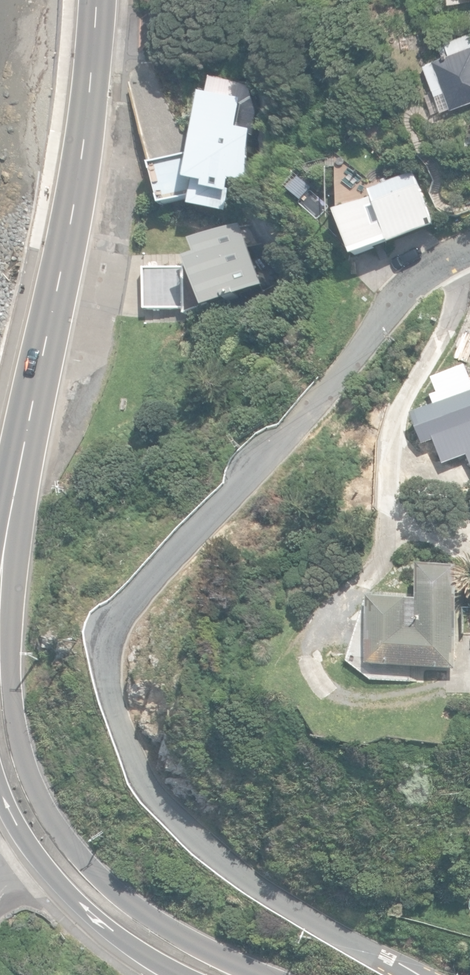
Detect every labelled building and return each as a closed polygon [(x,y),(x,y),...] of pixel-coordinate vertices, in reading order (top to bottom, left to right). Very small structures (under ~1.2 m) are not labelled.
[(452,107),(469,101),(469,32),(446,42),(451,53),(434,59),(435,61),(425,65),(434,89),(444,85),(452,107)] [(231,208),(250,101),(200,92),(192,155),(151,164),(162,207),(190,200),(231,208)] [(376,161),(380,174),(390,171),(386,158),(376,161)] [(337,212),(356,257),(391,243),(392,245),(436,227),(414,173),(369,191),(372,198),(337,212)] [(142,302),(206,302),(207,305),(265,282),(240,221),(194,239),(200,252),(188,257),(190,263),(143,263),(142,302)] [(469,459),(469,371),(469,368),(436,380),(441,394),(434,397),(437,405),(414,414),(425,445),(436,441),(444,464),(469,455),(469,459)] [(418,600),(371,598),(363,601),(348,661),(368,679),(411,678),(411,667),(458,669),(462,566),(419,565),(418,600)]
